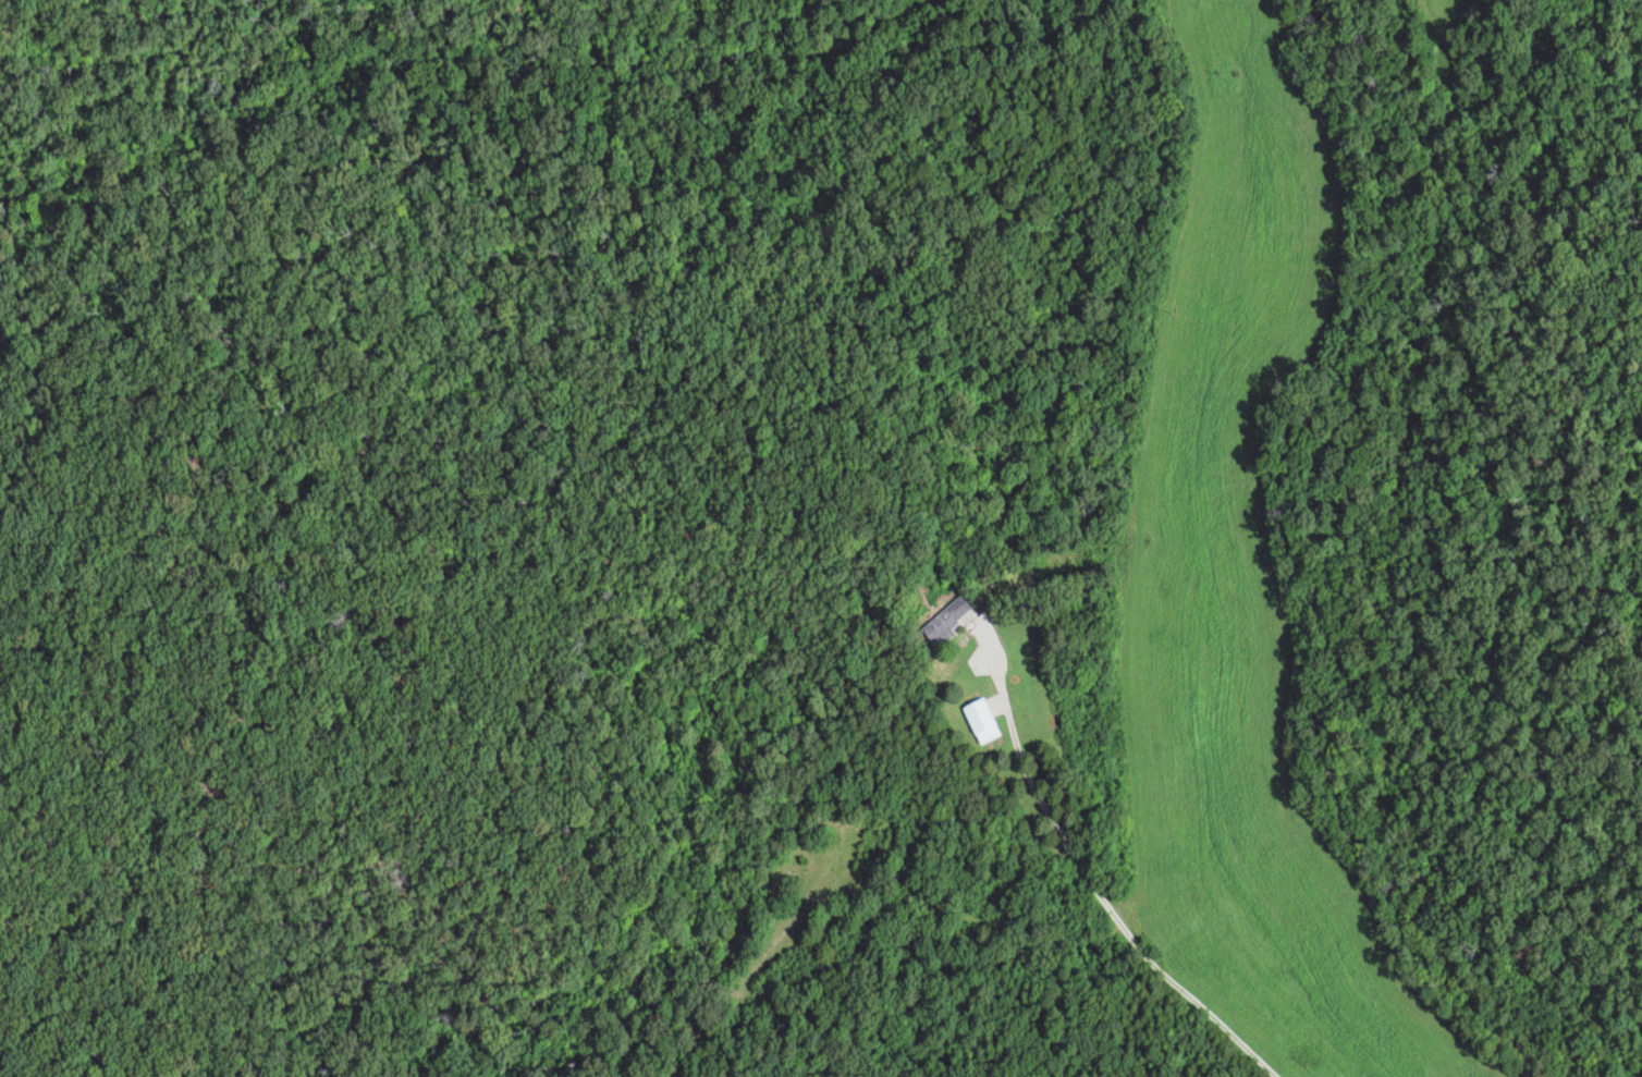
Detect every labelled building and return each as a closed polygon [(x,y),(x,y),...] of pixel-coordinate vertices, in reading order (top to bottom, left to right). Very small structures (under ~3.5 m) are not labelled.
[(939,648),(980,613),(964,595),(923,630),(939,648)] [(1006,735),(988,698),(966,709),(984,746),(1006,735)]
